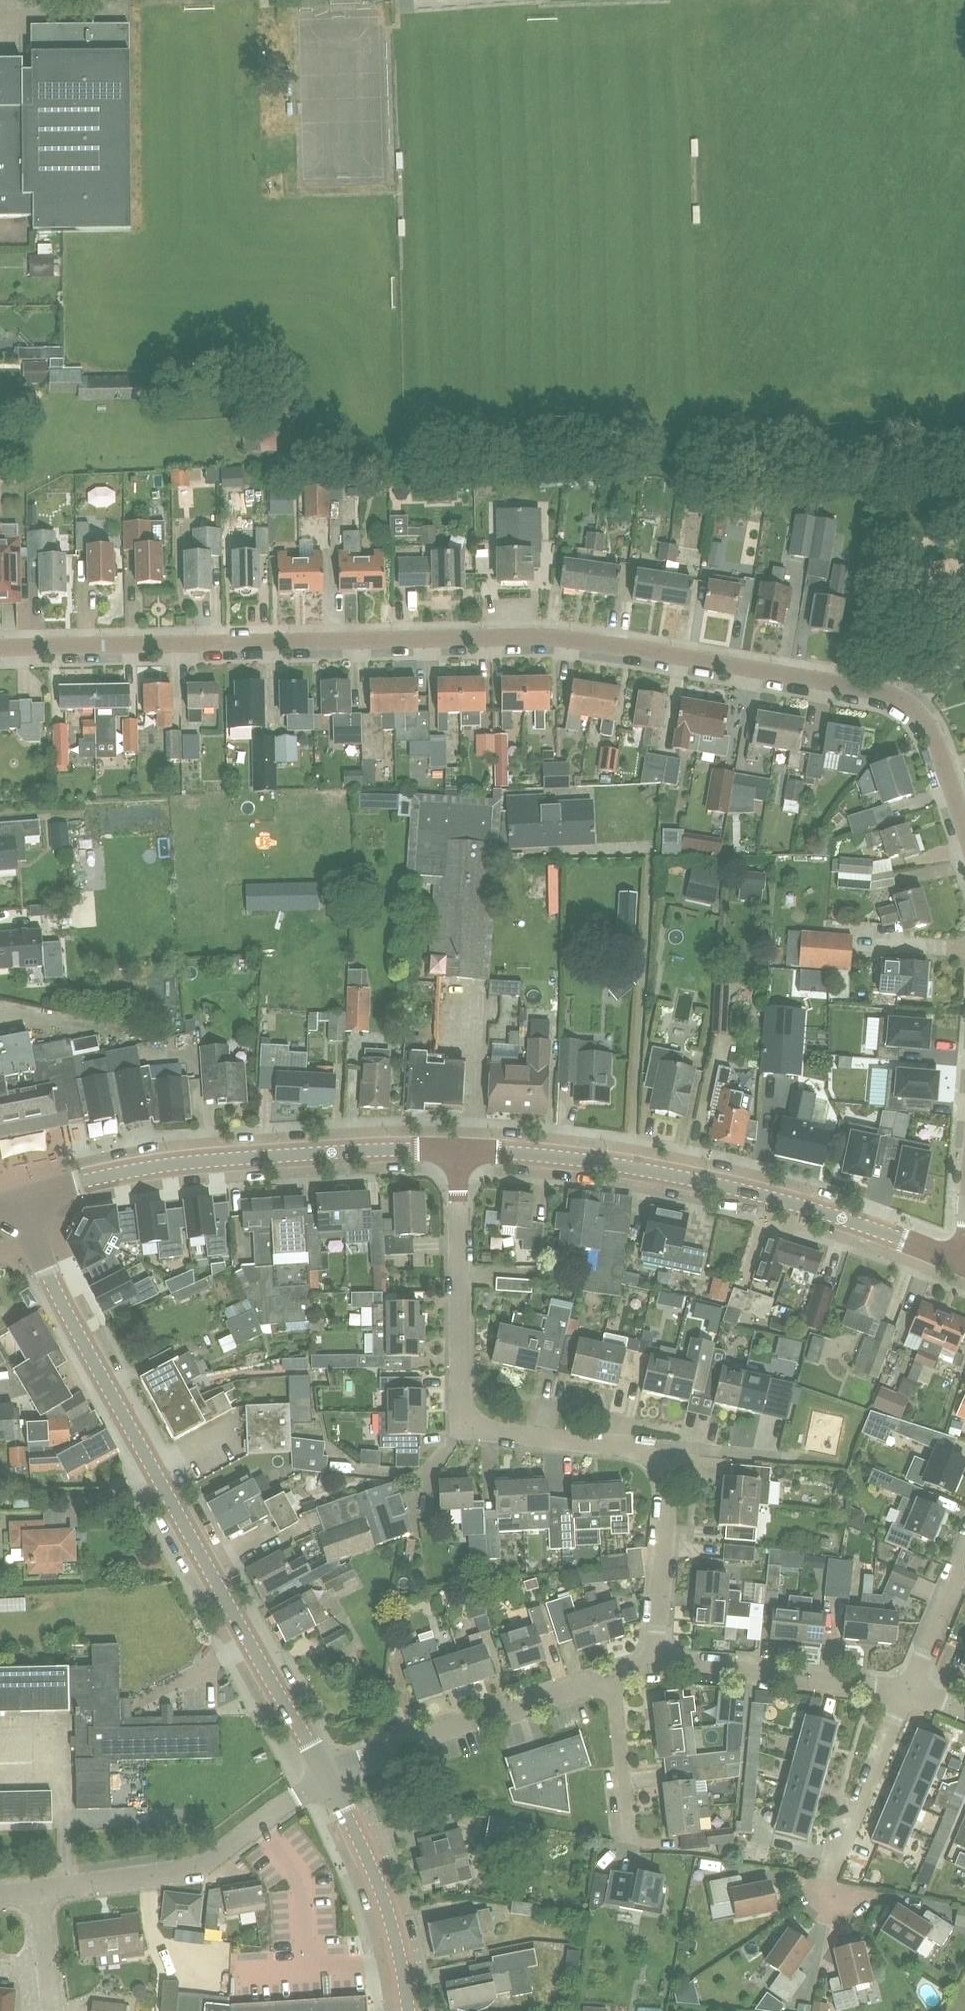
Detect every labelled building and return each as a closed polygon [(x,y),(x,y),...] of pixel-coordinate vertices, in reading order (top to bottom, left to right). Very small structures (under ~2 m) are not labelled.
[(130,52),(130,24),(32,24),(32,69),(23,69),(23,63),(0,63),(0,215),(33,215),(33,230),(131,231),(130,52)] [(269,72),(269,83),(291,82),(290,71),(269,72)] [(32,385),(54,384),(53,363),(32,363),(32,385)] [(57,394),(84,393),(85,405),(156,403),(156,381),(86,383),(86,373),(56,374),(57,394)] [(264,452),(285,451),(283,424),(263,425),(264,452)] [(331,518),(330,502),(305,502),(305,518),(331,518)] [(538,552),(539,553),(538,511),(497,511),(498,552),(496,552),(497,583),(529,583),(531,569),(539,568),(538,552)] [(812,540),(816,520),(797,516),(790,555),(809,559),(812,540)] [(836,523),(816,520),(812,540),(809,559),(829,562),(836,523)] [(165,565),(160,565),(160,547),(165,546),(164,521),(123,522),(124,550),(136,550),(136,584),(160,584),(160,577),(165,577),(165,565)] [(659,603),(671,524),(658,522),(656,542),(660,543),(656,560),(654,559),(652,575),(636,572),(632,599),(659,603)] [(112,566),(111,546),(88,547),(88,523),(75,523),(75,551),(87,551),(88,585),(112,585),(112,578),(117,578),(117,566),(112,566)] [(691,580),(677,578),(679,563),(676,563),(678,546),(681,531),(673,530),(671,544),(669,544),(671,524),(659,603),(687,608),(691,580)] [(407,539),(420,539),(420,545),(436,545),(436,527),(420,526),(420,531),(407,531),(407,539)] [(269,555),(268,528),(255,529),(255,533),(233,534),(233,553),(233,592),(240,591),(240,595),(242,597),(249,597),(251,594),(251,591),(257,591),(257,556),(269,555)] [(220,556),(220,529),(193,530),(194,554),(184,554),(185,592),(191,592),(191,595),(194,598),(200,598),(203,595),(203,592),(209,592),(208,557),(220,556)] [(55,600),(58,598),(58,595),(64,595),(63,556),(54,556),(53,532),(27,533),(27,560),(39,560),(40,595),(46,595),(46,598),(49,601),(55,600)] [(587,593),(596,534),(586,533),(584,550),(581,549),(579,564),(564,561),(560,589),(587,593)] [(606,534),(596,534),(587,593),(615,597),(619,570),(604,567),(607,552),(604,551),(606,534)] [(16,595),(15,541),(0,542),(0,538),(0,601),(1,601),(1,596),(16,595)] [(361,591),(360,559),(347,560),(347,552),(338,552),(339,591),(361,591)] [(374,559),(360,559),(361,591),(383,590),(382,552),(374,552),(374,559)] [(300,592),(299,561),(286,561),(286,554),(278,554),(278,593),(300,592)] [(312,561),(299,561),(300,592),(321,592),(321,554),(312,554),(312,561)] [(432,559),(421,559),(399,559),(399,566),(399,586),(433,586),(433,590),(462,590),(462,554),(432,554),(432,559)] [(744,583),(742,582),(744,569),(732,567),(729,580),(713,577),(712,584),(708,583),(703,611),(733,616),(737,596),(742,597),(744,583)] [(788,611),(792,590),(782,589),(785,571),(773,569),(770,586),(761,585),(755,619),(782,624),(784,610),(788,611)] [(840,601),(843,585),(831,583),(828,599),(815,597),(809,629),(836,634),(842,602),(840,601)] [(548,678),(522,679),(523,712),(534,712),(535,729),(543,729),(543,711),(548,711),(548,678)] [(523,712),(522,679),(499,679),(500,712),(501,712),(501,730),(510,730),(510,712),(523,712)] [(460,713),(459,680),(435,681),(436,713),(437,713),(437,731),(445,731),(446,713),(460,713)] [(484,680),(459,680),(460,713),(470,713),(471,730),(479,730),(479,713),(484,712),(484,680)] [(416,681),(393,682),(394,714),(404,714),(404,729),(417,729),(416,681)] [(333,727),(334,727),(334,744),(361,743),(361,714),(349,714),(348,682),(320,683),(321,714),(333,714),(333,727)] [(394,730),(394,714),(393,682),(368,682),(369,714),(361,714),(361,743),(362,743),(363,787),(376,787),(376,761),(384,760),(383,730),(394,730)] [(229,698),(229,728),(263,727),(262,683),(236,683),(237,698),(229,698)] [(293,732),(305,732),(314,732),(314,719),(305,719),(305,716),(306,716),(305,683),(281,684),(281,716),(292,716),(293,732)] [(589,719),(595,687),(572,683),(564,730),(576,732),(579,718),(589,719)] [(200,710),(217,710),(216,685),(185,686),(185,710),(188,710),(189,724),(200,724),(200,710)] [(170,714),(171,714),(170,686),(143,687),(144,714),(157,714),(157,729),(171,728),(170,714)] [(128,687),(94,688),(94,709),(94,721),(95,742),(115,742),(114,717),(128,716),(128,708),(128,687)] [(619,691),(595,687),(589,719),(601,721),(599,736),(611,738),(619,691)] [(94,709),(94,688),(60,689),(60,710),(94,709)] [(659,731),(664,698),(638,694),(633,726),(645,728),(642,745),(655,747),(657,730),(659,731)] [(31,701),(19,701),(19,702),(7,702),(6,697),(0,698),(0,730),(8,729),(20,729),(20,732),(25,738),(29,738),(29,743),(40,742),(39,723),(31,723),(31,701)] [(696,753),(704,705),(680,701),(673,748),(685,750),(686,746),(696,748),(696,753)] [(727,708),(704,705),(696,753),(725,757),(728,740),(722,739),(727,708)] [(468,730),(467,714),(455,715),(455,730),(468,730)] [(774,750),(780,718),(756,714),(751,744),(748,744),(745,760),(757,762),(759,747),(774,750)] [(803,722),(780,718),(774,750),(788,752),(786,767),(798,770),(801,753),(797,752),(803,722)] [(137,752),(136,720),(123,720),(123,752),(137,752)] [(95,742),(94,721),(82,721),(83,736),(83,735),(83,742),(95,742)] [(66,725),(53,726),(53,766),(67,765),(66,725)] [(858,759),(862,731),(826,725),(822,753),(858,759)] [(180,761),(179,731),(165,732),(166,761),(180,761)] [(431,734),(429,734),(429,759),(431,759),(431,768),(447,767),(446,736),(431,737),(431,734)] [(508,734),(493,735),(494,756),(495,756),(496,787),(509,787),(508,734)] [(494,756),(493,735),(475,735),(477,757),(494,756)] [(274,763),(273,738),(256,738),(256,763),(274,763)] [(297,738),(273,738),(274,763),(297,763),(297,738)] [(615,773),(618,750),(601,748),(598,770),(615,773)] [(661,783),(662,756),(646,753),(641,778),(629,777),(629,776),(620,776),(621,773),(615,773),(613,786),(620,785),(620,784),(628,784),(640,784),(640,785),(660,783),(661,783)] [(805,778),(806,778),(805,784),(813,786),(814,780),(821,781),(826,756),(809,753),(805,778)] [(85,754),(84,768),(120,769),(121,755),(85,754)] [(682,760),(662,756),(661,783),(677,786),(682,760)] [(898,761),(872,769),(865,770),(857,782),(862,796),(879,791),(883,804),(909,795),(898,761)] [(566,788),(566,765),(542,766),(542,789),(566,788)] [(730,803),(735,774),(712,770),(707,800),(730,803)] [(770,780),(758,778),(735,774),(730,803),(730,804),(728,815),(744,818),(747,806),(748,806),(749,800),(766,802),(770,780)] [(799,803),(803,783),(787,780),(783,800),(799,803)] [(489,981),(498,849),(501,811),(502,800),(449,796),(450,792),(440,792),(440,796),(400,793),(398,816),(410,817),(405,883),(433,886),(428,976),(489,981)] [(506,798),(507,811),(501,811),(498,849),(509,848),(593,844),(591,801),(539,804),(539,796),(506,798)] [(39,837),(38,820),(0,823),(0,870),(16,868),(16,861),(26,860),(24,838),(39,837)] [(919,853),(913,836),(910,837),(906,826),(880,834),(879,831),(864,836),(868,848),(883,843),(888,858),(904,853),(906,857),(919,853)] [(839,858),(838,872),(870,875),(872,861),(839,858)] [(719,879),(692,872),(687,892),(715,898),(719,879)] [(869,891),(870,875),(838,872),(837,888),(869,891)] [(47,888),(59,922),(84,913),(71,879),(47,888)] [(319,883),(245,885),(246,913),(319,910),(319,883)] [(918,891),(917,886),(892,893),(896,906),(879,911),(883,925),(900,920),(903,931),(929,923),(919,890),(918,891)] [(42,930),(0,933),(0,969),(44,966),(42,930)] [(851,936),(801,932),(789,931),(786,965),(848,970),(851,936)] [(898,997),(924,998),(931,999),(932,983),(925,982),(926,964),(899,963),(881,963),(879,994),(898,995),(898,997)] [(547,1069),(546,1069),(548,1011),(558,1011),(560,970),(550,969),(549,976),(530,975),(529,995),(551,996),(551,1002),(530,1001),(528,1068),(516,1067),(514,1110),(514,1112),(545,1113),(547,1069)] [(348,970),(347,988),(345,1032),(369,1032),(370,989),(367,988),(368,971),(348,970)] [(448,982),(431,982),(429,1054),(446,1055),(448,982)] [(801,1010),(798,1010),(799,1002),(784,1000),(785,983),(768,982),(766,1008),(765,1008),(760,1073),(797,1075),(801,1010)] [(717,984),(713,1033),(726,1034),(730,985),(717,984)] [(518,1009),(519,995),(509,995),(508,1009),(518,1009)] [(344,1013),(328,1013),(308,1013),(307,1031),(316,1032),(317,1021),(328,1022),(328,1041),(344,1041),(344,1013)] [(927,1049),(929,1023),(879,1019),(876,1059),(898,1060),(899,1047),(927,1049)] [(52,1033),(34,1035),(36,1047),(53,1044),(52,1033)] [(83,1118),(77,1080),(88,1078),(83,1055),(33,1065),(27,1036),(0,1040),(0,1138),(67,1125),(67,1121),(83,1118)] [(576,1040),(560,1039),(559,1084),(575,1085),(574,1101),(607,1102),(607,1089),(612,1084),(612,1078),(608,1073),(608,1053),(592,1053),(592,1041),(576,1040)] [(442,1090),(427,1089),(428,1059),(422,1059),(423,1044),(404,1043),(403,1067),(407,1068),(405,1105),(442,1108),(442,1090)] [(277,1071),(276,1075),(275,1102),(303,1104),(305,1076),(306,1054),(287,1053),(288,1046),(260,1045),(259,1070),(277,1071)] [(657,1085),(652,1108),(683,1115),(685,1104),(686,1104),(689,1088),(693,1069),(680,1066),(682,1054),(653,1047),(646,1078),(647,1078),(646,1082),(657,1085)] [(226,1048),(200,1049),(203,1102),(216,1101),(217,1106),(245,1104),(242,1066),(228,1067),(226,1048)] [(387,1108),(390,1061),(390,1051),(364,1050),(364,1060),(362,1060),(360,1106),(387,1108)] [(514,1110),(516,1067),(516,1057),(490,1056),(488,1111),(514,1112),(514,1110)] [(462,1061),(428,1059),(427,1089),(442,1090),(442,1108),(459,1109),(462,1061)] [(742,1094),(726,1091),(731,1069),(719,1066),(711,1106),(717,1107),(710,1139),(742,1146),(743,1139),(755,1141),(757,1123),(747,1121),(749,1113),(738,1110),(742,1094)] [(149,1067),(88,1078),(77,1080),(83,1118),(84,1121),(117,1116),(119,1124),(152,1118),(153,1123),(191,1120),(187,1077),(151,1080),(149,1067)] [(317,1076),(305,1076),(303,1104),(333,1105),(334,1078),(332,1077),(332,1068),(317,1067),(317,1076)] [(887,1069),(883,1109),(906,1111),(907,1098),(935,1100),(937,1073),(887,1069)] [(807,1128),(812,1106),(817,1083),(803,1080),(801,1091),(798,1091),(796,1098),(792,1097),(787,1119),(776,1116),(772,1132),(778,1134),(773,1155),(821,1167),(828,1133),(807,1128)] [(897,1113),(895,1121),(907,1123),(909,1115),(897,1113)] [(848,1144),(842,1173),(869,1179),(874,1150),(888,1153),(892,1133),(877,1130),(877,1131),(847,1125),(843,1143),(848,1144)] [(891,1137),(887,1159),(900,1162),(894,1189),(920,1194),(921,1188),(926,1189),(928,1178),(924,1177),(930,1145),(891,1137)] [(367,1194),(342,1195),(344,1231),(356,1230),(357,1239),(369,1238),(371,1266),(383,1265),(383,1254),(382,1236),(370,1236),(367,1194)] [(381,1220),(382,1236),(383,1254),(412,1253),(411,1235),(423,1234),(421,1194),(394,1196),(395,1219),(381,1220)] [(549,1208),(531,1206),(532,1197),(504,1194),(500,1226),(516,1227),(515,1241),(522,1241),(521,1249),(520,1264),(538,1265),(540,1252),(541,1252),(543,1224),(547,1224),(549,1208)] [(214,1221),(211,1195),(184,1199),(189,1235),(205,1233),(208,1254),(227,1251),(226,1219),(214,1221)] [(344,1231),(342,1195),(316,1196),(318,1232),(344,1231)] [(303,1198),(278,1199),(281,1242),(269,1243),(270,1266),(307,1264),(306,1240),(303,1198)] [(307,1269),(307,1264),(270,1266),(269,1243),(281,1242),(278,1199),(241,1201),(243,1232),(267,1231),(268,1243),(258,1244),(259,1253),(254,1254),(254,1265),(240,1266),(242,1269),(234,1273),(247,1300),(251,1310),(258,1326),(269,1325),(284,1323),(285,1332),(305,1331),(304,1321),(311,1321),(309,1294),(307,1269)] [(598,1251),(595,1273),(585,1272),(583,1292),(618,1296),(620,1280),(621,1281),(626,1235),(628,1235),(631,1212),(616,1210),(616,1205),(568,1199),(566,1213),(555,1212),(553,1229),(560,1230),(558,1245),(598,1251)] [(166,1227),(163,1201),(136,1205),(140,1233),(141,1241),(157,1239),(159,1256),(184,1253),(180,1225),(166,1227)] [(120,1236),(117,1207),(86,1211),(83,1218),(85,1219),(80,1229),(111,1245),(115,1237),(120,1236)] [(680,1246),(686,1215),(650,1208),(639,1260),(642,1264),(654,1266),(700,1276),(705,1251),(680,1246)] [(106,1253),(111,1245),(80,1229),(75,1238),(73,1237),(69,1244),(83,1271),(109,1258),(106,1253)] [(141,1241),(140,1233),(130,1235),(131,1245),(141,1243),(141,1241)] [(783,1265),(790,1243),(766,1236),(751,1282),(757,1284),(758,1280),(769,1284),(767,1288),(774,1290),(780,1273),(783,1265)] [(319,1239),(306,1240),(307,1264),(307,1269),(320,1268),(319,1239)] [(790,1244),(790,1243),(783,1265),(793,1269),(790,1277),(809,1284),(813,1275),(814,1275),(821,1254),(790,1244)] [(126,1271),(122,1262),(113,1266),(117,1276),(125,1272),(126,1271)] [(194,1283),(193,1269),(173,1278),(188,1286),(194,1283)] [(159,1295),(150,1278),(132,1287),(125,1272),(117,1276),(92,1288),(104,1313),(126,1301),(130,1308),(159,1295)] [(171,1293),(188,1286),(173,1278),(165,1281),(171,1293)] [(496,1278),(495,1291),(531,1293),(531,1280),(496,1278)] [(210,1289),(209,1286),(206,1279),(172,1293),(176,1304),(210,1289)] [(841,1324),(866,1333),(853,1371),(854,1371),(877,1380),(895,1330),(896,1330),(901,1315),(896,1313),(892,1327),(872,1320),(873,1317),(879,1320),(890,1289),(860,1279),(856,1290),(854,1289),(841,1324)] [(835,1291),(825,1289),(815,1286),(802,1327),(822,1333),(835,1291)] [(28,1310),(38,1303),(28,1288),(18,1294),(28,1310)] [(736,1326),(738,1321),(742,1311),(765,1318),(766,1314),(768,1315),(774,1300),(747,1290),(746,1292),(733,1288),(721,1321),(736,1326)] [(416,1302),(411,1302),(411,1296),(395,1296),(395,1302),(386,1302),(386,1304),(382,1304),(382,1293),(351,1293),(351,1308),(371,1308),(372,1330),(423,1329),(423,1317),(417,1317),(416,1302)] [(270,1330),(269,1325),(258,1326),(251,1310),(247,1300),(223,1310),(228,1321),(225,1323),(236,1346),(262,1335),(266,1352),(270,1351),(268,1340),(266,1333),(270,1333),(270,1332),(270,1330)] [(911,1394),(915,1384),(931,1341),(944,1311),(920,1300),(908,1331),(923,1337),(913,1361),(914,1362),(907,1379),(903,1378),(897,1394),(881,1388),(873,1408),(901,1419),(911,1394)] [(558,1365),(565,1335),(570,1309),(549,1305),(544,1327),(543,1327),(542,1334),(523,1329),(525,1316),(513,1366),(535,1371),(537,1361),(558,1365)] [(593,1381),(601,1343),(576,1338),(579,1322),(569,1319),(572,1310),(570,1309),(565,1335),(558,1365),(571,1368),(570,1375),(593,1381)] [(944,1311),(931,1341),(915,1384),(926,1388),(934,1370),(942,1345),(955,1351),(964,1328),(964,1320),(944,1311)] [(513,1366),(525,1316),(513,1313),(510,1327),(499,1324),(491,1361),(513,1366)] [(44,1413),(47,1418),(67,1417),(68,1426),(90,1413),(80,1393),(71,1397),(54,1369),(64,1363),(57,1351),(57,1349),(36,1314),(8,1331),(25,1359),(11,1367),(40,1415),(44,1413)] [(423,1342),(423,1329),(372,1330),(372,1354),(356,1354),(356,1367),(382,1366),(382,1355),(418,1355),(417,1342),(423,1342)] [(665,1396),(675,1350),(660,1347),(660,1350),(652,1348),(653,1343),(653,1333),(643,1331),(642,1339),(640,1339),(630,1381),(643,1384),(641,1391),(665,1396)] [(630,1381),(640,1339),(639,1341),(618,1337),(604,1334),(602,1343),(601,1343),(593,1381),(617,1386),(619,1379),(630,1381)] [(710,1362),(713,1349),(714,1344),(689,1338),(683,1362),(675,1360),(677,1350),(675,1350),(665,1396),(689,1402),(692,1389),(703,1392),(710,1362)] [(737,1408),(746,1370),(723,1365),(726,1356),(723,1351),(713,1349),(710,1362),(703,1392),(704,1392),(705,1388),(717,1391),(714,1403),(737,1408)] [(189,1382),(200,1376),(199,1373),(206,1369),(202,1362),(195,1365),(188,1352),(176,1359),(139,1379),(151,1402),(189,1381),(189,1382)] [(794,1381),(769,1375),(746,1370),(737,1408),(761,1413),(762,1408),(787,1413),(794,1381)] [(317,1389),(316,1375),(302,1376),(303,1390),(317,1389)] [(386,1390),(386,1412),(424,1411),(424,1388),(419,1388),(419,1376),(378,1377),(379,1390),(386,1390)] [(188,1402),(200,1395),(195,1387),(193,1388),(189,1382),(189,1381),(151,1402),(163,1423),(191,1407),(188,1402)] [(173,1442),(232,1408),(223,1392),(222,1393),(204,1403),(200,1395),(188,1402),(191,1407),(163,1423),(173,1442)] [(955,1416),(964,1420),(964,1394),(955,1416)] [(14,1440),(12,1404),(0,1405),(0,1441),(14,1440)] [(289,1405),(245,1407),(247,1454),(291,1452),(290,1438),(289,1405)] [(64,1469),(68,1478),(87,1469),(88,1470),(118,1454),(94,1411),(90,1413),(68,1426),(67,1417),(47,1418),(26,1419),(28,1447),(29,1467),(29,1471),(44,1470),(64,1469)] [(424,1434),(424,1411),(386,1412),(387,1433),(379,1433),(380,1447),(395,1447),(395,1466),(418,1466),(418,1447),(420,1447),(420,1435),(424,1434)] [(929,1448),(936,1432),(870,1411),(862,1430),(879,1437),(882,1428),(929,1448)] [(325,1442),(290,1438),(291,1452),(324,1456),(325,1442)] [(29,1467),(28,1447),(8,1449),(9,1468),(29,1467)] [(950,1455),(935,1449),(927,1467),(921,1465),(916,1478),(953,1493),(964,1463),(964,1461),(950,1455)] [(324,1456),(291,1452),(292,1470),(326,1473),(328,1457),(324,1456)] [(721,1477),(719,1501),(767,1505),(770,1481),(769,1482),(770,1469),(730,1465),(729,1478),(721,1477)] [(911,1485),(886,1475),(873,1469),(867,1483),(880,1489),(880,1488),(902,1497),(896,1510),(900,1512),(895,1524),(891,1523),(884,1540),(906,1549),(913,1533),(931,1540),(944,1511),(907,1496),(911,1485)] [(215,1518),(259,1493),(270,1488),(262,1474),(252,1479),(250,1476),(237,1482),(205,1498),(215,1518)] [(533,1481),(521,1481),(523,1530),(538,1529),(538,1520),(534,1521),(534,1513),(548,1511),(547,1480),(546,1480),(546,1476),(533,1477),(533,1481)] [(523,1530),(521,1481),(508,1482),(509,1478),(497,1479),(497,1482),(495,1482),(497,1519),(485,1518),(484,1501),(483,1502),(484,1539),(485,1558),(499,1557),(498,1531),(523,1530)] [(484,1539),(483,1502),(471,1502),(470,1480),(438,1481),(439,1510),(469,1509),(470,1539),(484,1539)] [(609,1485),(597,1485),(599,1528),(609,1528),(609,1516),(624,1515),(624,1514),(632,1514),(631,1493),(623,1493),(622,1484),(621,1484),(621,1480),(608,1481),(609,1485)] [(360,1506),(398,1493),(394,1481),(315,1508),(323,1533),(324,1532),(325,1533),(364,1519),(360,1506)] [(599,1528),(597,1485),(586,1486),(585,1482),(572,1482),(572,1486),(570,1486),(573,1522),(560,1523),(561,1547),(575,1547),(574,1530),(599,1528)] [(238,1531),(269,1514),(265,1503),(259,1493),(215,1518),(226,1537),(229,1535),(231,1539),(240,1534),(238,1531)] [(411,1532),(398,1493),(360,1506),(364,1519),(325,1533),(324,1532),(323,1533),(317,1534),(327,1563),(374,1546),(373,1545),(411,1532)] [(283,1494),(265,1503),(269,1514),(279,1532),(297,1522),(283,1494)] [(767,1506),(767,1505),(719,1501),(717,1525),(725,1526),(724,1539),(755,1540),(757,1505),(767,1506)] [(60,1561),(74,1560),(73,1532),(45,1533),(44,1523),(12,1525),(13,1545),(25,1544),(26,1563),(30,1563),(30,1573),(60,1571),(60,1561)] [(561,1547),(560,1523),(548,1523),(549,1548),(561,1547)] [(752,1561),(754,1546),(723,1544),(722,1559),(752,1561)] [(247,1570),(261,1596),(309,1572),(302,1557),(297,1559),(290,1547),(258,1563),(257,1560),(246,1566),(249,1569),(247,1570)] [(769,1549),(762,1605),(763,1605),(764,1605),(764,1603),(776,1604),(781,1566),(780,1566),(782,1550),(769,1549)] [(628,1566),(626,1554),(600,1557),(601,1569),(628,1566)] [(836,1599),(840,1560),(828,1559),(824,1597),(836,1599)] [(853,1561),(840,1560),(836,1599),(849,1600),(853,1561)] [(629,1581),(628,1566),(601,1569),(603,1583),(629,1581)] [(894,1566),(888,1579),(912,1589),(919,1577),(894,1566)] [(697,1573),(695,1597),(738,1601),(739,1591),(726,1590),(727,1575),(697,1573)] [(476,1584),(460,1589),(470,1620),(486,1615),(476,1584)] [(313,1626),(326,1619),(310,1590),(298,1596),(268,1612),(285,1642),(314,1627),(313,1626)] [(613,1602),(598,1607),(593,1591),(584,1594),(600,1643),(623,1636),(613,1602)] [(600,1643),(584,1594),(589,1609),(575,1614),(569,1596),(545,1603),(558,1644),(573,1640),(576,1650),(600,1643)] [(868,1641),(872,1595),(861,1594),(859,1609),(845,1608),(842,1638),(868,1641)] [(893,1644),(896,1613),(881,1612),(883,1596),(872,1595),(868,1641),(893,1644)] [(796,1641),(800,1597),(789,1596),(787,1609),(772,1607),(769,1638),(796,1641)] [(760,1630),(763,1605),(762,1605),(751,1603),(751,1604),(738,1602),(738,1601),(695,1597),(692,1624),(723,1626),(724,1612),(726,1612),(728,1614),(737,1615),(739,1613),(749,1615),(747,1628),(760,1630)] [(823,1613),(811,1611),(812,1599),(800,1597),(796,1641),(821,1644),(823,1613)] [(536,1637),(547,1633),(539,1607),(526,1611),(532,1626),(500,1637),(511,1671),(543,1660),(536,1637)] [(322,1640),(328,1653),(349,1641),(343,1629),(322,1640)] [(467,1685),(458,1654),(439,1660),(431,1632),(417,1636),(419,1642),(399,1648),(405,1668),(416,1701),(467,1685)] [(471,1650),(458,1654),(467,1685),(492,1677),(483,1647),(484,1646),(480,1633),(466,1637),(471,1650)] [(120,1718),(118,1662),(117,1645),(91,1645),(92,1667),(37,1668),(37,1712),(74,1711),(74,1736),(70,1736),(71,1746),(74,1747),(76,1810),(110,1809),(109,1762),(218,1759),(217,1716),(120,1718)] [(37,1668),(0,1669),(0,1713),(37,1712),(37,1668)] [(733,1688),(729,1723),(744,1725),(747,1690),(733,1688)] [(692,1697),(682,1698),(681,1690),(663,1692),(664,1704),(652,1706),(655,1732),(687,1728),(685,1712),(693,1711),(692,1697)] [(751,1703),(749,1730),(761,1731),(764,1704),(751,1703)] [(805,1715),(799,1739),(830,1747),(836,1724),(805,1715)] [(691,1728),(687,1729),(687,1728),(655,1732),(658,1759),(694,1754),(691,1728)] [(759,1752),(761,1731),(749,1730),(747,1751),(759,1752)] [(916,1730),(907,1752),(938,1764),(947,1741),(916,1730)] [(529,1734),(517,1740),(523,1753),(535,1747),(529,1734)] [(570,1813),(566,1774),(591,1766),(580,1735),(505,1759),(513,1787),(508,1788),(512,1802),(570,1813)] [(824,1770),(830,1747),(799,1739),(792,1762),(824,1770)] [(691,1769),(694,1769),(740,1764),(741,1750),(689,1756),(691,1769)] [(758,1766),(759,1752),(747,1751),(744,1776),(757,1777),(758,1766)] [(929,1786),(938,1764),(907,1752),(898,1774),(929,1786)] [(817,1793),(824,1770),(792,1762),(786,1785),(817,1793)] [(739,1778),(740,1764),(694,1769),(696,1782),(739,1778)] [(778,1767),(773,1781),(784,1785),(788,1771),(778,1767)] [(964,1794),(964,1775),(961,1773),(957,1782),(950,1784),(949,1785),(942,1782),(939,1790),(962,1800),(964,1794)] [(919,1808),(929,1786),(898,1774),(889,1796),(919,1808)] [(754,1800),(757,1777),(744,1776),(742,1799),(754,1800)] [(661,1785),(664,1811),(707,1806),(705,1794),(694,1795),(693,1782),(661,1785)] [(811,1817),(817,1793),(786,1785),(780,1808),(811,1817)] [(953,1822),(962,1800),(939,1790),(933,1804),(946,1809),(942,1818),(953,1822)] [(51,1792),(0,1793),(0,1824),(52,1823),(51,1792)] [(910,1830),(919,1808),(889,1796),(880,1818),(910,1830)] [(751,1834),(754,1800),(742,1799),(740,1821),(736,1821),(735,1833),(751,1834)] [(708,1818),(707,1806),(664,1811),(667,1837),(679,1835),(681,1851),(707,1848),(706,1845),(717,1844),(719,1855),(733,1854),(733,1843),(731,1828),(705,1831),(705,1833),(699,1833),(697,1819),(708,1818)] [(805,1840),(811,1817),(780,1808),(773,1831),(805,1840)] [(525,1852),(531,1825),(490,1817),(484,1844),(525,1852)] [(901,1852),(910,1830),(880,1818),(870,1840),(901,1852)] [(944,1844),(953,1822),(942,1818),(933,1840),(944,1844)] [(964,1839),(964,1830),(959,1827),(953,1843),(953,1844),(961,1847),(964,1839)] [(471,1877),(464,1853),(457,1829),(417,1840),(422,1859),(415,1860),(423,1886),(434,1883),(435,1887),(471,1877)] [(934,1867),(944,1844),(933,1840),(923,1862),(934,1867)] [(960,1853),(954,1865),(964,1870),(964,1855),(960,1853)] [(610,1872),(605,1896),(591,1893),(588,1910),(593,1911),(603,1903),(659,1914),(662,1895),(658,1894),(661,1877),(635,1872),(634,1877),(610,1872)] [(735,1916),(773,1908),(772,1903),(774,1903),(776,1900),(774,1890),(771,1888),(769,1888),(768,1882),(740,1888),(737,1875),(707,1881),(712,1903),(731,1899),(735,1916)] [(253,1911),(249,1884),(209,1890),(204,1929),(216,1931),(219,1910),(226,1908),(227,1916),(253,1911)] [(197,1924),(200,1897),(166,1893),(163,1920),(164,1920),(163,1924),(176,1926),(176,1921),(197,1924)] [(532,1904),(512,1902),(510,1914),(530,1917),(532,1904)] [(884,1924),(881,1929),(914,1951),(923,1936),(940,1947),(953,1928),(927,1911),(920,1922),(896,1906),(893,1912),(890,1910),(887,1911),(882,1920),(883,1923),(884,1924)] [(491,1921),(494,1920),(492,1911),(489,1912),(488,1909),(474,1912),(474,1911),(428,1921),(435,1956),(449,1954),(450,1958),(452,1959),(468,1956),(467,1950),(481,1947),(479,1932),(492,1929),(491,1921)] [(82,1957),(142,1949),(137,1917),(78,1926),(82,1957)] [(792,1934),(787,1930),(765,1962),(779,1972),(767,1988),(786,2002),(804,1977),(793,1969),(810,1946),(805,1942),(806,1941),(805,1938),(797,1932),(793,1932),(792,1934)] [(840,1949),(834,1950),(840,1978),(828,1981),(835,2010),(858,2005),(853,1986),(870,1982),(860,1944),(854,1945),(854,1943),(851,1942),(841,1944),(839,1947),(840,1949)] [(532,1993),(527,1968),(537,1966),(534,1949),(492,1957),(493,1962),(468,1966),(470,1978),(444,1983),(449,2003),(453,2006),(457,2009),(462,2010),(463,2010),(477,2010),(478,2010),(483,2009),(488,2006),(492,2003),(495,1999),(494,1994),(510,1991),(511,1997),(532,1993)] [(15,1990),(0,1989),(0,2010),(13,2010),(15,1990)] [(754,2009),(765,2010),(780,2010),(784,2005),(766,1992),(754,2009)] [(91,2010),(125,2010),(125,2005),(92,2002),(91,2010)]
